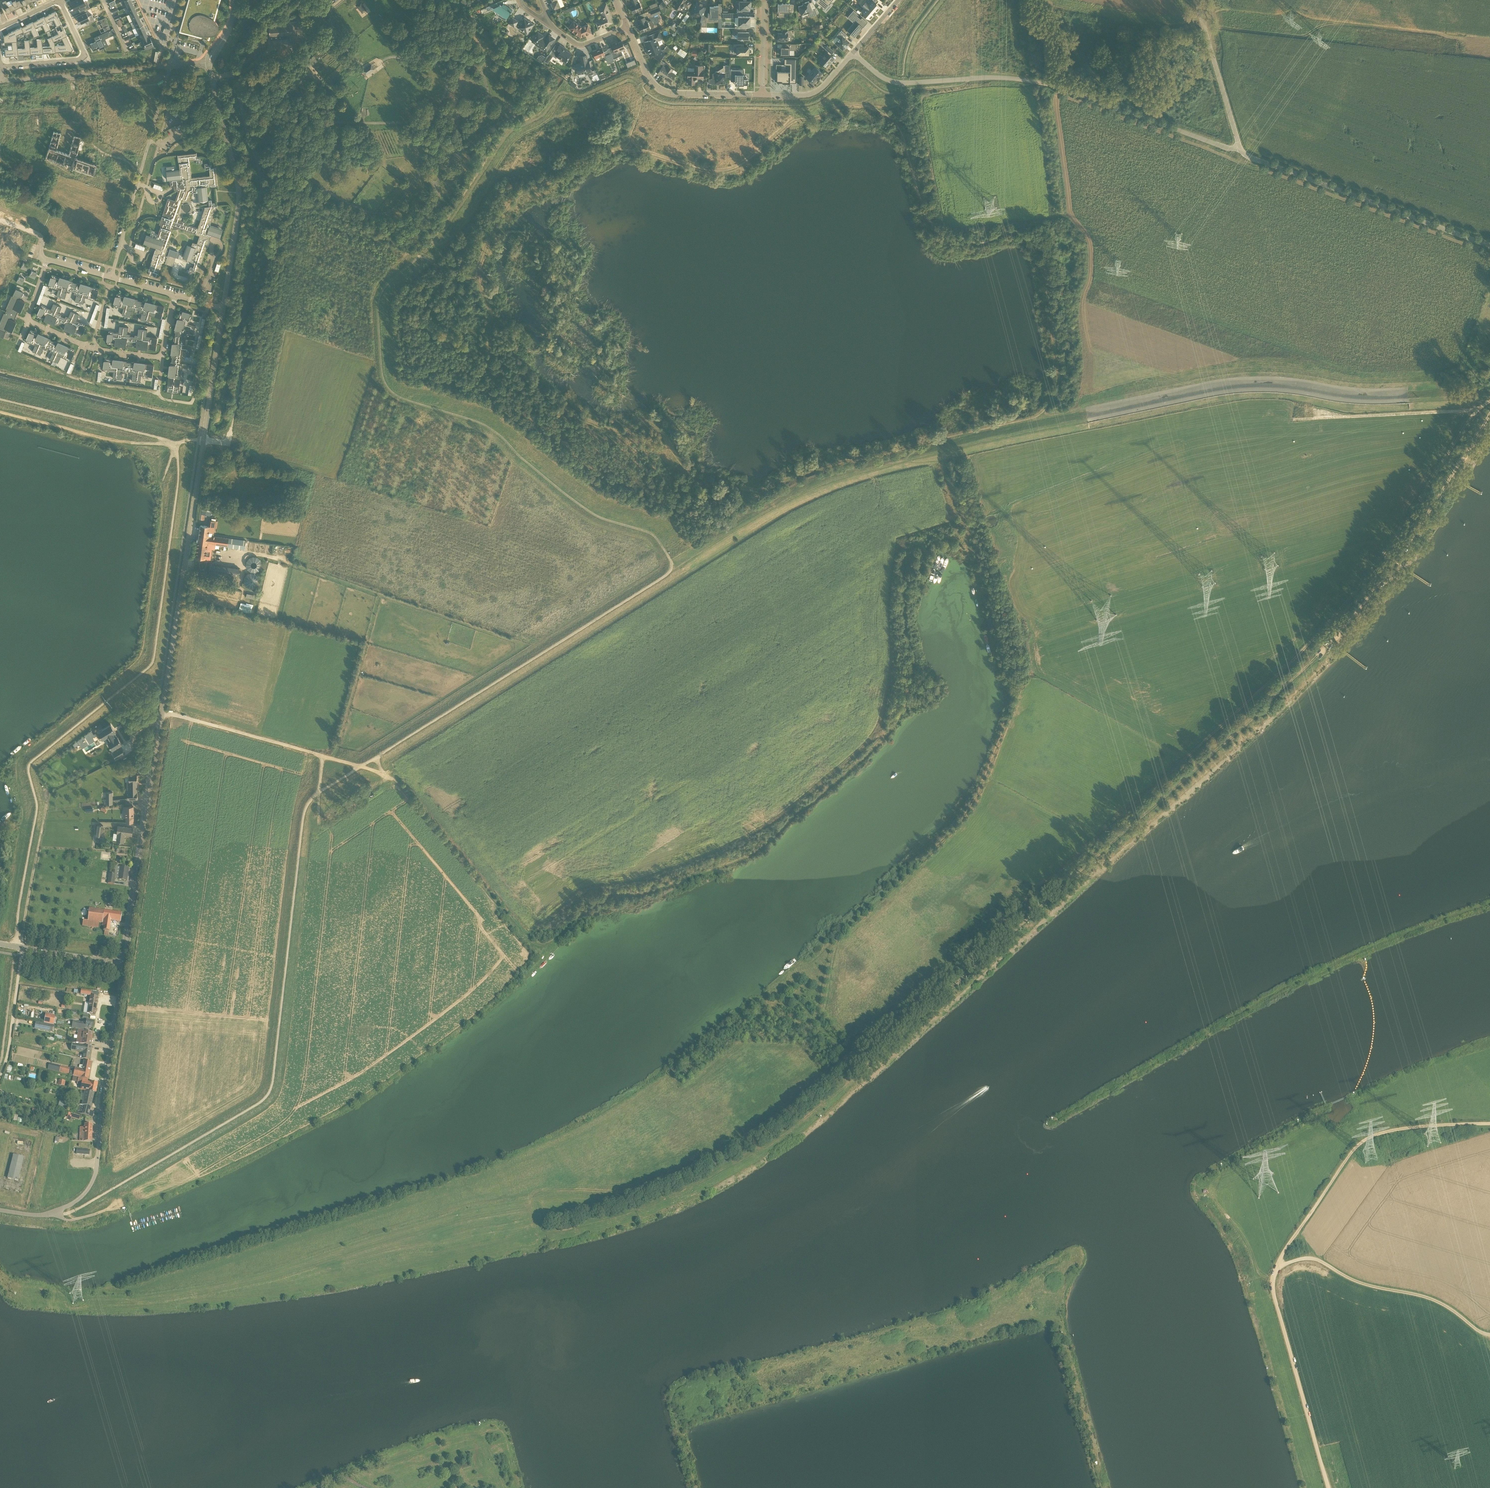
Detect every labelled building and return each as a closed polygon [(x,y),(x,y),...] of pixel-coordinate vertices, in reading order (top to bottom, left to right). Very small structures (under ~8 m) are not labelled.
[(16,10),(13,3),(8,5),(6,0),(2,2),(7,13),(16,10)] [(21,0),(20,0),(16,2),(16,0),(11,0),(13,3),(16,10),(24,6),(21,0)] [(71,3),(74,10),(78,9),(80,12),(90,7),(87,1),(84,2),(83,0),(76,0),(71,3)] [(188,5),(180,34),(185,32),(185,31),(189,33),(187,40),(202,38),(202,39),(207,40),(208,35),(209,35),(211,35),(212,35),(213,34),(214,34),(217,23),(217,22),(216,21),(215,21),(215,20),(214,19),(214,18),(214,17),(212,16),(212,13),(215,14),(218,2),(218,0),(191,0),(189,6),(188,5)] [(553,1),(552,1),(553,1),(553,2),(551,3),(554,10),(560,7),(557,0),(552,0),(553,1)] [(631,0),(632,3),(633,3),(633,5),(631,6),(633,13),(642,9),(640,2),(639,3),(638,0),(631,0)] [(687,11),(692,3),(686,0),(679,0),(675,6),(684,12),(687,11)] [(742,12),(742,10),(749,10),(749,7),(750,7),(750,6),(751,6),(751,2),(750,2),(750,1),(747,1),(747,0),(743,0),(743,1),(739,1),(739,5),(737,5),(737,12),(742,12)] [(831,2),(830,1),(829,0),(824,0),(823,0),(816,0),(815,1),(820,5),(821,6),(824,8),(827,3),(828,4),(831,2)] [(869,18),(879,7),(874,4),(877,0),(868,0),(870,2),(861,12),(869,18)] [(701,2),(700,2),(697,1),(694,9),(693,9),(691,15),(694,16),(698,17),(697,22),(702,24),(707,7),(706,7),(706,10),(702,9),(704,3),(701,2)] [(813,16),(819,14),(816,8),(812,9),(809,1),(805,3),(805,4),(798,6),(801,14),(808,12),(810,17),(813,15),(813,16)] [(357,6),(362,14),(367,10),(362,3),(357,6)] [(493,9),(498,6),(497,3),(486,7),(488,11),(493,9)] [(598,7),(602,18),(595,21),(599,30),(609,25),(608,24),(613,22),(611,18),(612,17),(606,3),(598,7)] [(790,3),(786,3),(785,3),(785,4),(778,4),(778,8),(779,8),(779,17),(784,17),(784,12),(786,12),(786,11),(794,11),(794,4),(790,4),(790,3)] [(133,4),(127,7),(130,13),(136,11),(133,4)] [(499,6),(498,6),(493,9),(494,10),(496,13),(499,16),(502,19),(506,21),(507,19),(508,16),(510,12),(511,13),(513,10),(505,5),(505,6),(502,6),(501,6),(501,5),(500,5),(499,5),(499,6)] [(710,7),(710,13),(708,13),(708,18),(718,18),(718,27),(722,28),(722,16),(722,8),(719,8),(719,6),(714,6),(714,7),(710,7)] [(49,15),(44,17),(47,23),(54,20),(57,27),(61,25),(62,25),(55,11),(49,15)] [(130,13),(129,14),(132,21),(134,20),(139,18),(136,11),(130,13)] [(849,33),(854,37),(862,27),(858,23),(861,20),(856,16),(857,14),(853,11),(847,18),(855,25),(849,33)] [(86,13),(77,17),(81,24),(87,22),(88,24),(95,21),(92,15),(88,17),(86,13)] [(750,26),(750,16),(738,16),(738,26),(750,26)] [(38,20),(33,22),(36,28),(42,25),(46,32),(50,30),(47,23),(44,17),(37,20),(38,20)] [(639,25),(641,32),(650,29),(647,22),(645,17),(639,20),(640,23),(641,23),(641,24),(639,25)] [(132,21),(130,22),(133,28),(135,28),(137,27),(142,24),(139,18),(134,20),(132,21)] [(518,28),(527,34),(528,34),(534,24),(524,18),(520,24),(518,23),(519,21),(513,18),(509,23),(515,27),(516,26),(518,27),(518,28)] [(299,42),(297,21),(289,22),(289,27),(269,29),(270,37),(290,35),(291,43),(299,42)] [(574,21),(569,28),(581,37),(591,33),(588,25),(582,27),(574,21)] [(26,26),(22,28),(24,32),(23,32),(24,34),(31,30),(34,37),(39,35),(36,28),(33,22),(26,25),(26,26)] [(133,28),(132,29),(135,36),(139,35),(140,34),(146,32),(143,25),(143,24),(142,24),(137,27),(135,28),(133,28)] [(59,34),(52,37),(54,42),(55,42),(62,38),(66,36),(67,36),(64,29),(63,29),(61,25),(57,27),(56,27),(59,34)] [(4,36),(4,43),(12,42),(17,42),(16,36),(23,32),(24,32),(22,28),(22,27),(8,33),(9,34),(4,36)] [(83,33),(86,38),(97,33),(94,28),(83,33)] [(744,41),(744,39),(749,39),(749,32),(742,32),(742,28),(735,28),(735,35),(738,35),(738,39),(740,39),(740,40),(744,41)] [(114,34),(111,29),(94,37),(96,41),(90,44),(93,50),(99,48),(100,49),(105,47),(102,41),(114,34)] [(778,33),(778,41),(788,41),(788,37),(791,37),(792,30),(782,30),(782,33),(778,33)] [(847,45),(849,42),(844,38),(847,35),(841,30),(836,36),(839,39),(835,43),(843,50),(845,47),(846,47),(848,45),(847,45)] [(146,32),(140,34),(143,41),(149,38),(146,32)] [(659,32),(655,33),(648,36),(649,40),(644,42),(650,55),(653,54),(654,56),(660,60),(664,53),(661,51),(657,41),(662,39),(659,32)] [(547,51),(554,40),(549,36),(546,40),(542,38),(544,36),(538,33),(533,41),(536,44),(536,45),(543,49),(543,48),(547,51)] [(65,45),(55,46),(56,52),(60,52),(69,51),(72,51),(73,49),(71,47),(66,36),(62,38),(65,45)] [(50,46),(42,47),(43,53),(48,53),(56,53),(56,52),(55,46),(55,42),(54,42),(52,37),(47,39),(50,44),(50,46)] [(143,41),(145,46),(144,46),(146,50),(150,49),(154,48),(152,43),(150,37),(149,38),(143,41)] [(37,47),(30,48),(31,54),(36,54),(43,54),(43,53),(42,47),(42,39),(37,40),(37,47)] [(25,48),(18,49),(18,55),(23,55),(31,55),(31,54),(30,48),(29,41),(24,41),(25,48)] [(621,51),(625,49),(622,41),(618,43),(617,41),(612,44),(615,52),(616,53),(612,55),(614,59),(617,57),(623,55),(621,51)] [(12,49),(5,50),(5,57),(6,57),(6,56),(11,56),(18,56),(18,55),(18,49),(17,42),(12,42),(12,49)] [(741,47),(741,44),(734,44),(734,47),(737,47),(737,54),(740,54),(740,55),(745,55),(745,54),(748,54),(748,53),(750,53),(750,48),(748,48),(749,47),(741,47)] [(789,55),(789,50),(796,50),(796,44),(783,44),(783,47),(781,47),(781,49),(778,49),(777,54),(781,54),(781,55),(789,55)] [(553,56),(555,53),(558,55),(557,56),(566,62),(569,57),(568,56),(570,53),(566,51),(567,49),(560,45),(559,47),(555,45),(549,53),(553,56)] [(817,59),(823,64),(827,67),(831,62),(832,62),(835,59),(830,55),(831,54),(834,51),(827,45),(825,48),(828,51),(822,57),(820,55),(817,59)] [(612,54),(609,55),(607,51),(604,52),(602,48),(593,51),(596,58),(605,55),(606,58),(607,61),(607,63),(609,64),(612,63),(612,62),(615,61),(614,59),(612,55),(612,54)] [(677,53),(684,57),(687,52),(680,48),(677,53)] [(536,59),(536,60),(542,64),(548,55),(546,58),(544,56),(542,59),(541,59),(538,58),(537,60),(536,59)] [(590,73),(590,71),(591,71),(589,61),(588,61),(587,55),(580,57),(581,63),(576,64),(577,67),(576,68),(575,69),(576,70),(577,70),(578,74),(585,72),(586,74),(590,73)] [(796,83),(796,58),(784,58),(783,65),(789,65),(789,72),(776,71),(776,82),(796,83)] [(665,63),(661,61),(658,66),(660,67),(658,69),(660,71),(658,72),(662,75),(662,74),(663,75),(663,77),(670,82),(676,75),(672,72),(674,69),(669,66),(665,63)] [(371,65),(363,71),(366,75),(374,70),(371,65)] [(698,78),(697,78),(703,78),(703,72),(701,71),(701,65),(695,65),(695,68),(688,68),(688,71),(688,78),(688,84),(695,84),(695,80),(695,81),(696,81),(696,80),(697,80),(697,79),(698,79),(698,78)] [(729,77),(730,65),(726,65),(726,73),(715,73),(715,74),(714,74),(714,73),(712,74),(712,79),(709,79),(709,83),(711,83),(711,84),(717,84),(717,83),(725,83),(725,77),(729,77)] [(813,84),(820,77),(823,73),(815,67),(806,78),(813,84)] [(743,69),(730,69),(730,74),(734,74),(734,84),(747,84),(747,79),(743,79),(743,69)] [(93,174),(96,164),(92,163),(86,161),(81,159),(79,159),(78,158),(81,151),(81,152),(82,148),(84,138),(74,136),(69,154),(58,151),(56,150),(60,137),(61,133),(54,131),(49,146),(45,158),(46,158),(72,167),(73,167),(74,168),(93,174)] [(163,214),(165,215),(163,220),(161,219),(161,220),(163,221),(160,231),(158,236),(156,236),(154,240),(150,238),(148,245),(156,248),(156,250),(155,250),(152,259),(149,271),(148,271),(149,271),(148,274),(157,277),(158,274),(159,275),(159,274),(163,262),(173,266),(176,257),(166,254),(168,247),(171,241),(169,241),(173,229),(179,229),(189,232),(200,236),(197,244),(193,242),(191,246),(187,245),(184,254),(193,257),(191,262),(191,261),(191,262),(195,263),(194,268),(191,267),(189,272),(192,273),(192,272),(195,273),(196,270),(200,271),(199,271),(207,248),(208,248),(211,237),(211,235),(216,237),(219,228),(211,225),(217,207),(217,206),(216,206),(215,202),(212,203),(212,200),(209,200),(209,206),(208,207),(210,207),(208,211),(204,210),(198,228),(187,224),(187,222),(181,220),(183,212),(184,213),(185,213),(186,213),(187,213),(188,213),(187,211),(189,211),(190,210),(191,208),(191,207),(193,207),(194,207),(193,206),(193,205),(193,204),(192,203),(192,202),(191,202),(190,201),(190,193),(198,192),(198,197),(208,196),(207,187),(211,186),(212,187),(218,186),(218,185),(216,167),(211,167),(211,164),(208,165),(208,163),(205,163),(205,170),(208,169),(208,168),(209,167),(210,176),(192,178),(190,160),(198,160),(196,161),(197,164),(203,163),(202,160),(201,160),(200,157),(197,157),(197,153),(196,153),(197,153),(195,153),(178,155),(179,162),(180,170),(171,171),(172,180),(170,180),(171,187),(174,186),(174,190),(179,192),(176,201),(168,198),(163,214)] [(64,280),(64,279),(59,277),(56,276),(56,278),(51,277),(50,280),(51,281),(51,282),(50,281),(49,284),(49,285),(53,286),(53,288),(59,290),(59,288),(63,290),(62,292),(66,293),(67,292),(69,293),(70,291),(74,292),(74,294),(76,295),(76,296),(80,297),(81,295),(84,296),(84,297),(90,299),(91,297),(95,298),(96,298),(95,298),(96,295),(95,295),(95,294),(97,294),(97,291),(98,291),(93,289),(93,287),(91,287),(91,286),(90,286),(85,285),(85,286),(82,285),(82,284),(80,283),(77,283),(77,284),(72,282),(73,281),(70,280),(67,280),(67,281),(64,280)] [(3,337),(6,330),(11,332),(11,331),(15,321),(16,322),(16,321),(14,320),(15,318),(14,317),(16,313),(17,314),(18,311),(20,312),(24,302),(24,301),(19,299),(23,292),(22,292),(16,289),(15,289),(12,296),(11,296),(7,306),(6,306),(7,306),(6,309),(7,309),(5,313),(4,313),(3,316),(2,315),(2,316),(0,322),(0,335),(3,337)] [(48,302),(51,292),(46,291),(43,300),(48,302)] [(130,298),(125,296),(124,296),(122,295),(121,297),(116,296),(114,303),(114,304),(119,305),(118,307),(124,308),(125,307),(129,308),(128,310),(132,311),(135,311),(136,309),(140,310),(139,312),(142,313),(142,314),(146,315),(146,313),(150,314),(150,315),(161,318),(162,313),(163,313),(161,313),(162,312),(163,312),(164,307),(156,305),(156,304),(156,305),(151,303),(151,304),(148,303),(148,302),(146,302),(146,301),(145,301),(145,302),(143,301),(142,302),(138,301),(138,300),(135,299),(133,298),(132,299),(130,298)] [(82,329),(83,330),(85,327),(80,325),(81,323),(72,319),(72,318),(69,316),(68,317),(66,316),(65,318),(61,316),(61,314),(59,313),(59,312),(56,311),(55,311),(46,307),(45,309),(40,307),(40,308),(37,314),(42,316),(41,318),(43,319),(43,320),(44,320),(54,324),(57,325),(57,324),(61,326),(61,327),(63,328),(64,328),(73,333),(74,333),(76,334),(77,332),(82,334),(83,331),(82,330),(82,329)] [(181,379),(181,377),(183,377),(182,380),(188,381),(189,375),(181,374),(182,370),(183,370),(183,366),(182,366),(183,363),(181,363),(181,358),(183,359),(184,356),(185,356),(185,352),(184,352),(186,339),(184,339),(184,335),(186,335),(187,333),(188,333),(189,329),(188,329),(191,319),(189,318),(190,316),(190,313),(187,313),(186,313),(186,312),(183,312),(183,311),(181,316),(179,316),(179,318),(178,318),(178,319),(177,324),(178,324),(177,327),(176,327),(176,329),(175,329),(175,332),(176,332),(175,338),(174,337),(173,343),(173,349),(173,352),(172,352),(172,354),(171,357),(172,357),(172,362),(171,362),(170,364),(170,365),(170,367),(171,367),(171,370),(170,370),(169,375),(169,376),(168,384),(173,384),(173,385),(173,383),(175,384),(174,385),(175,385),(180,385),(179,385),(180,386),(180,381),(181,379)] [(48,338),(43,336),(38,333),(37,333),(35,332),(34,334),(29,332),(26,339),(31,341),(30,343),(39,347),(39,348),(43,350),(43,349),(46,350),(46,348),(50,350),(50,352),(52,353),(52,354),(56,356),(56,355),(65,359),(66,357),(71,359),(74,352),(69,350),(70,348),(68,347),(68,346),(67,346),(67,347),(57,342),(58,342),(57,342),(55,341),(54,342),(50,340),(50,339),(48,338)] [(157,338),(155,337),(146,336),(146,338),(142,337),(142,335),(138,334),(138,335),(135,335),(135,337),(130,336),(131,334),(128,334),(128,333),(124,332),(124,335),(120,334),(120,333),(114,332),(113,334),(108,333),(108,334),(108,341),(107,341),(112,342),(112,344),(115,344),(115,345),(115,344),(121,345),(121,344),(124,344),(123,345),(126,346),(129,346),(129,345),(134,346),(133,347),(136,347),(137,347),(139,347),(139,346),(142,347),(142,348),(147,349),(148,349),(156,350),(156,349),(156,345),(157,344),(155,344),(155,343),(157,343),(157,338)] [(118,361),(119,360),(113,359),(110,359),(110,361),(105,360),(105,361),(104,368),(109,369),(108,371),(115,372),(115,370),(119,371),(119,373),(123,374),(123,373),(125,373),(126,371),(130,372),(130,374),(133,374),(133,375),(137,375),(137,373),(141,374),(141,375),(152,377),(152,376),(153,372),(153,371),(152,371),(152,370),(153,370),(154,365),(146,364),(146,363),(145,363),(145,364),(140,363),(140,362),(137,362),(137,363),(135,362),(134,362),(131,362),(131,363),(127,362),(127,361),(124,361),(121,361),(121,362),(118,361)] [(212,507),(203,506),(202,514),(211,515),(212,507)] [(216,545),(228,547),(229,538),(214,536),(215,527),(201,525),(198,543),(216,546),(216,545)] [(246,540),(229,538),(228,547),(245,550),(246,540)] [(216,546),(198,543),(196,558),(209,560),(211,560),(212,549),(215,549),(216,546)] [(246,569),(247,572),(250,573),(252,574),(255,574),(258,573),(260,571),(261,569),(262,567),(261,564),(260,562),(259,560),(256,558),(254,558),(251,558),(249,559),(247,561),(246,564),(245,567),(246,569)] [(211,565),(210,575),(239,579),(241,569),(211,565)] [(259,586),(260,584),(260,581),(260,579),(258,577),(256,575),(253,574),(251,574),(248,575),(246,577),(245,579),(244,582),(245,585),(246,587),(248,589),(250,590),(253,590),(256,590),(258,588),(259,586)] [(123,744),(123,743),(112,723),(100,730),(104,738),(106,737),(109,741),(108,742),(114,752),(112,753),(116,759),(125,754),(121,747),(121,748),(120,746),(123,744)] [(70,753),(75,761),(84,755),(78,745),(73,748),(74,750),(70,753)] [(89,772),(98,767),(95,761),(92,763),(91,760),(85,763),(89,772)] [(137,781),(137,775),(129,775),(129,782),(130,782),(130,792),(128,792),(128,799),(138,799),(138,792),(137,792),(137,781)] [(126,821),(134,822),(134,806),(124,806),(124,810),(126,810),(126,821)] [(125,834),(132,835),(133,828),(118,826),(117,834),(118,834),(116,841),(123,842),(125,834)] [(115,879),(127,881),(129,868),(120,867),(119,877),(115,876),(115,874),(110,874),(108,883),(114,884),(115,879)] [(89,909),(88,921),(83,920),(82,925),(99,928),(99,925),(104,926),(103,931),(109,931),(111,921),(121,922),(122,913),(89,909)] [(96,1014),(97,1003),(99,992),(91,991),(81,989),(80,994),(90,996),(89,1003),(86,1002),(84,1013),(96,1014)] [(46,1014),(44,1023),(54,1025),(55,1016),(46,1014)] [(79,1029),(79,1027),(89,1029),(89,1027),(93,1028),(94,1022),(86,1020),(86,1024),(73,1021),(72,1026),(72,1027),(79,1029)] [(52,1032),(54,1025),(38,1022),(37,1029),(52,1032)] [(91,1045),(92,1032),(84,1031),(84,1030),(79,1029),(77,1040),(79,1040),(79,1043),(91,1045)] [(90,1060),(92,1046),(72,1043),(71,1051),(83,1052),(82,1058),(90,1060)] [(78,1077),(88,1079),(88,1080),(92,1062),(84,1060),(82,1069),(74,1067),(72,1076),(78,1077)] [(70,1068),(56,1064),(49,1063),(48,1069),(68,1075),(70,1068)] [(96,1093),(98,1083),(91,1082),(87,1083),(88,1079),(78,1077),(77,1084),(81,1085),(80,1089),(96,1093)] [(90,1111),(91,1107),(94,1093),(85,1091),(82,1104),(80,1104),(77,1113),(93,1117),(94,1112),(90,1111)] [(67,1109),(68,1103),(60,1101),(58,1107),(67,1109)] [(91,1142),(92,1124),(85,1124),(84,1130),(80,1130),(80,1141),(91,1142)] [(14,1155),(8,1178),(18,1181),(24,1157),(14,1155)]
